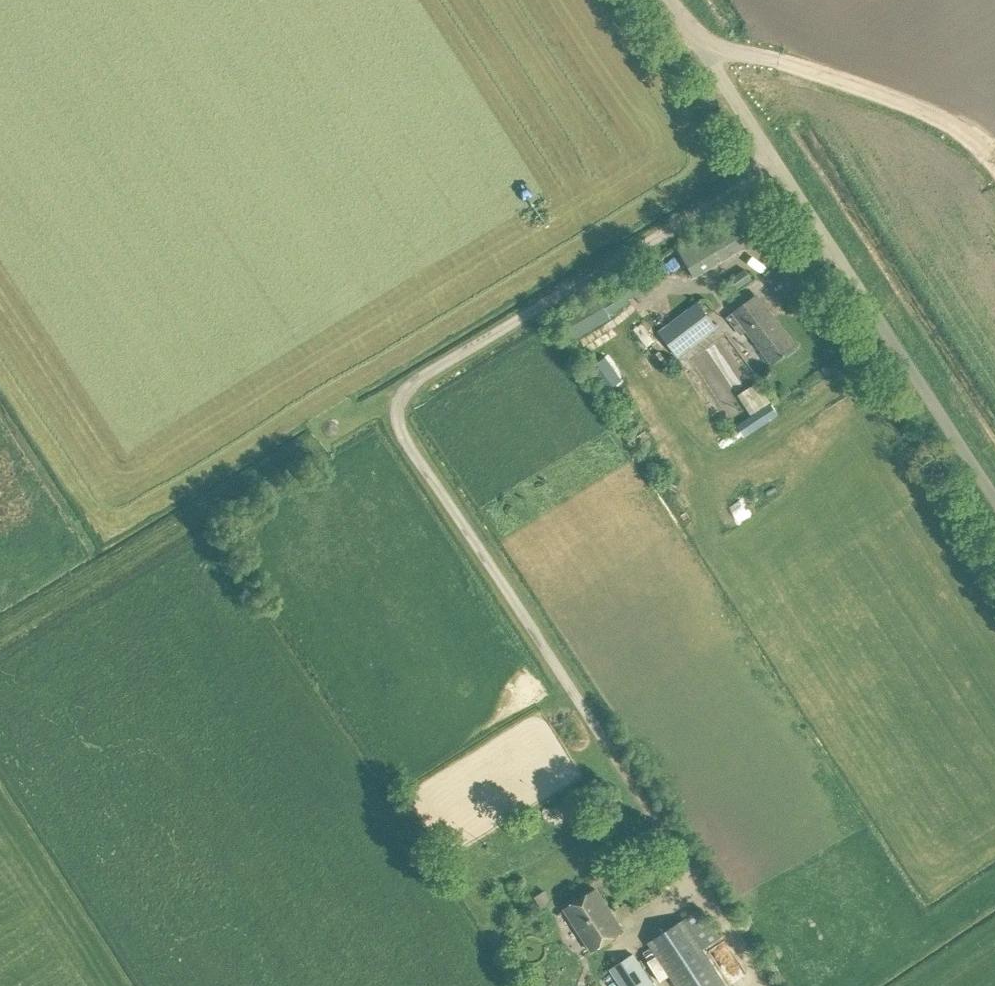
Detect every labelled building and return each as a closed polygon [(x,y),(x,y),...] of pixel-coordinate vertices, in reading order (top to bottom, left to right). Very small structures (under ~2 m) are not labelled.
[(763,237),(748,210),(681,250),(697,276),(763,237)] [(745,270),(727,282),(733,291),(751,279),(745,270)] [(626,302),(651,286),(641,271),(581,308),(591,324),(608,314),(610,317),(628,306),(626,302)] [(741,335),(746,332),(772,365),(797,347),(777,321),(773,325),(753,299),(728,318),(741,335)] [(718,328),(698,301),(659,332),(679,358),(718,328)] [(617,354),(604,361),(613,379),(626,372),(617,354)] [(755,412),(774,399),(761,380),(742,393),(755,412)] [(746,500),(734,504),(739,518),(751,514),(746,500)] [(564,910),(591,952),(624,931),(596,889),(564,910)] [(693,936),(700,931),(690,917),(651,943),(679,985),(726,985),(693,936)] [(633,953),(610,969),(621,985),(655,985),(633,953)]
